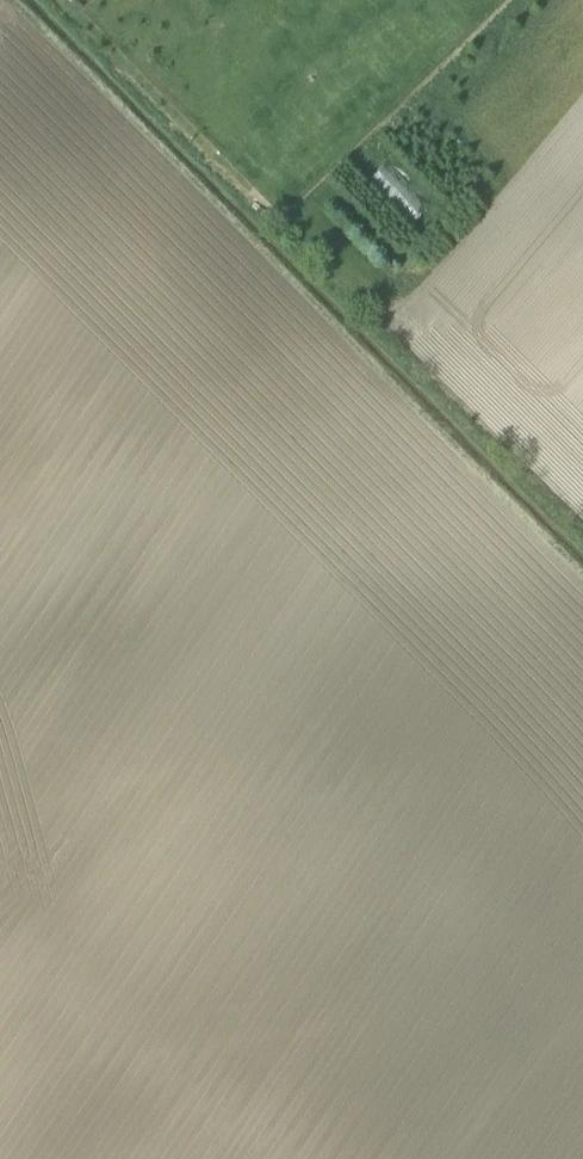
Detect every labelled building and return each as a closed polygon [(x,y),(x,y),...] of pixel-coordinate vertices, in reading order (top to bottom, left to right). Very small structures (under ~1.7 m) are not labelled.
[(383,164),(368,182),(414,222),(430,203),(383,164)]
